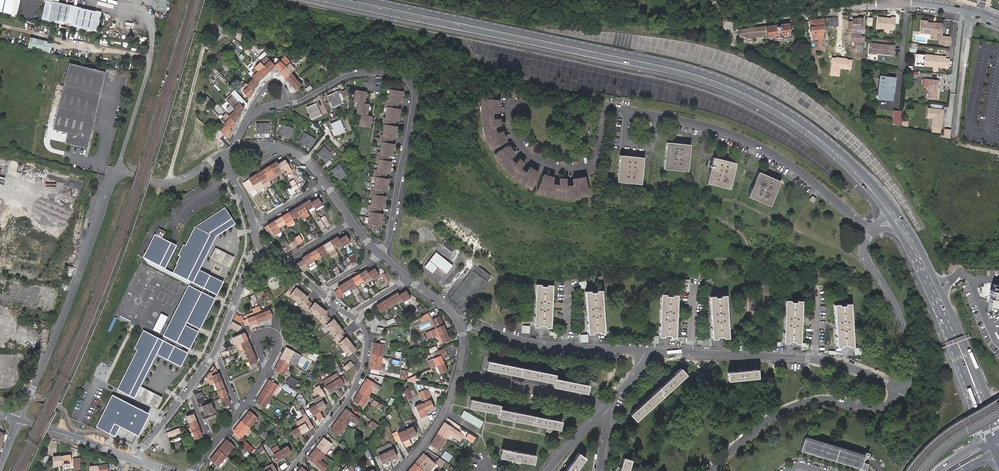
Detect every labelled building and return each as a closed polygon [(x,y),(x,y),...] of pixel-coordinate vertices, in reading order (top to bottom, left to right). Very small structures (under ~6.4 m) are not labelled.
[(10,11),(13,0),(0,0),(0,8),(10,11)] [(40,17),(96,30),(100,11),(58,1),(58,0),(44,0),(40,17)] [(890,18),(877,16),(876,27),(893,29),(894,17),(890,16),(890,18)] [(811,40),(823,39),(823,29),(823,19),(809,21),(810,26),(809,26),(810,32),(811,32),(811,40)] [(851,34),(856,34),(856,31),(863,31),(863,20),(858,19),(858,20),(852,21),(852,30),(851,30),(851,34)] [(933,23),(926,22),(926,20),(921,20),(920,32),(928,33),(929,32),(931,32),(932,33),(931,37),(930,38),(932,39),(932,38),(939,39),(939,43),(944,44),(945,36),(940,36),(941,25),(932,24),(933,23)] [(788,23),(737,30),(738,38),(741,39),(766,36),(766,38),(774,37),(774,38),(782,37),(782,36),(789,35),(788,23)] [(893,45),(869,43),(868,53),(892,55),(893,45)] [(223,45),(220,48),(227,56),(230,53),(223,45)] [(944,54),(924,52),(923,62),(943,65),(943,63),(947,63),(948,57),(944,56),(944,54)] [(835,58),(832,57),(830,75),(839,76),(840,68),(851,70),(852,60),(847,59),(847,58),(836,57),(835,58)] [(263,65),(269,71),(274,66),(272,63),(269,60),(265,64),(263,65)] [(280,60),(274,66),(280,72),(285,67),(281,62),(280,60)] [(453,65),(454,72),(464,71),(463,63),(459,63),(458,61),(456,61),(456,65),(453,65)] [(106,71),(69,62),(53,129),(67,132),(65,142),(88,148),(106,71)] [(263,76),(269,71),(263,65),(262,63),(261,62),(255,67),(257,70),(263,76)] [(324,65),(320,68),(325,74),(329,70),(324,65)] [(256,82),(263,76),(257,70),(255,67),(250,71),(253,74),(251,76),(252,77),(253,78),(256,82)] [(285,67),(280,72),(285,78),(291,73),(286,68),(285,67)] [(291,73),(285,78),(291,84),(296,79),(292,74),(291,73)] [(886,97),(885,100),(889,101),(891,101),(892,92),(893,92),(894,79),(883,77),(880,97),(886,97)] [(258,84),(256,82),(253,78),(249,83),(247,84),(248,85),(250,87),(252,89),(258,84)] [(296,79),(291,84),(296,90),(302,85),(297,80),(296,79)] [(938,81),(928,80),(926,97),(936,98),(938,81)] [(391,171),(393,160),(390,160),(391,153),(393,154),(395,143),(392,142),(393,136),(396,136),(397,125),(395,125),(396,118),(398,119),(400,108),(397,107),(398,101),(401,101),(402,90),(399,90),(400,86),(392,85),(392,89),(390,89),(388,99),(386,99),(385,106),(387,106),(386,117),(384,117),(383,123),(385,124),(383,134),(381,134),(380,141),(383,141),(381,152),(379,152),(378,158),(380,159),(379,169),(377,169),(376,176),(378,176),(376,187),(374,187),(373,193),(375,194),(374,204),(372,204),(371,211),(373,211),(371,222),(373,222),(373,226),(380,227),(381,223),(384,224),(385,213),(383,212),(384,206),(386,206),(388,195),(385,195),(386,188),(389,189),(390,178),(388,177),(388,171),(391,171)] [(255,92),(252,89),(250,87),(245,91),(244,92),(249,97),(255,92)] [(365,105),(366,93),(362,92),(362,91),(357,90),(355,101),(359,102),(357,114),(362,114),(360,126),(370,128),(372,118),(367,117),(369,105),(365,105)] [(333,100),(336,107),(343,104),(338,92),(329,96),(331,101),(333,100)] [(499,111),(499,100),(483,98),(483,105),(481,104),(481,106),(481,110),(483,110),(484,125),(482,125),(485,135),(486,134),(492,148),(506,140),(502,130),(496,132),(494,126),(501,124),(500,117),(493,118),(492,115),(492,111),(499,111)] [(234,108),(239,114),(245,109),(237,100),(231,106),(234,108)] [(202,101),(200,108),(203,112),(208,108),(202,101)] [(311,111),(315,119),(322,116),(317,104),(307,108),(309,112),(311,111)] [(576,109),(563,106),(562,113),(574,115),(576,109)] [(229,116),(234,121),(241,116),(239,114),(234,108),(229,113),(230,115),(229,116)] [(942,110),(928,108),(926,117),(932,118),(931,126),(940,127),(942,110)] [(895,124),(896,111),(889,110),(888,123),(895,124)] [(226,125),(230,129),(236,124),(234,121),(229,116),(225,120),(227,122),(225,123),(226,125)] [(341,120),(331,124),(336,137),(346,132),(341,120)] [(263,131),(271,131),(271,123),(257,124),(257,134),(264,134),(263,131)] [(232,131),(230,129),(226,125),(221,130),(220,131),(226,137),(232,131)] [(285,134),(292,136),(294,128),(282,125),(279,135),(284,136),(285,134)] [(305,142),(312,146),(316,140),(305,133),(300,142),(304,144),(305,142)] [(688,172),(690,145),(667,142),(664,170),(688,172)] [(344,153),(347,150),(345,148),(342,145),(338,148),(344,153)] [(515,154),(508,145),(494,153),(503,164),(501,165),(508,173),(509,172),(516,177),(521,181),(521,183),(524,185),(525,185),(526,184),(531,187),(538,172),(529,167),(525,172),(520,168),(525,162),(519,158),(514,163),(511,159),(510,158),(515,154)] [(334,156),(325,147),(318,154),(321,158),(323,156),(328,161),(330,160),(334,156)] [(641,184),(644,158),(620,155),(617,182),(641,184)] [(332,163),(330,160),(328,161),(323,156),(321,158),(327,163),(325,165),(328,167),(332,163)] [(727,191),(735,165),(713,158),(705,184),(727,191)] [(286,160),(279,165),(281,168),(283,171),(289,167),(286,160)] [(277,162),(270,166),(274,173),(281,168),(279,165),(277,162)] [(337,174),(342,180),(348,176),(340,165),(332,171),(335,175),(337,174)] [(269,180),(270,181),(277,177),(276,176),(274,173),(270,166),(263,171),(269,180)] [(256,175),(260,182),(261,181),(263,183),(269,180),(263,171),(256,175)] [(554,178),(543,174),(537,189),(543,191),(542,193),(545,194),(547,194),(548,193),(555,194),(564,195),(564,197),(573,197),(574,197),(574,195),(587,194),(583,178),(572,179),(573,186),(568,186),(566,186),(567,178),(560,178),(558,185),(552,184),(554,178)] [(757,174),(745,199),(767,209),(778,185),(757,174)] [(253,186),(260,182),(256,175),(249,179),(251,181),(253,186)] [(293,187),(295,191),(299,188),(293,178),(289,181),(293,187)] [(248,185),(246,186),(253,198),(257,196),(250,184),(248,185)] [(319,199),(312,203),(314,207),(315,209),(316,209),(317,209),(322,205),(319,199)] [(310,200),(303,204),(307,211),(309,210),(314,207),(312,203),(310,200)] [(303,204),(296,208),(300,215),(307,211),(303,204)] [(199,326),(206,311),(204,310),(206,306),(212,305),(217,299),(211,295),(202,291),(204,286),(214,291),(219,280),(204,272),(203,274),(199,272),(198,274),(194,273),(198,265),(196,264),(210,236),(206,234),(207,232),(210,233),(231,219),(222,206),(193,225),(184,245),(182,244),(177,253),(179,254),(176,261),(177,262),(172,271),(191,280),(189,283),(189,284),(191,285),(167,335),(164,334),(162,339),(144,331),(135,348),(138,350),(119,389),(132,395),(154,351),(156,352),(159,347),(163,348),(160,354),(178,363),(184,351),(174,346),(176,341),(186,347),(193,348),(197,340),(191,337),(191,336),(194,337),(198,330),(186,324),(187,321),(199,326)] [(296,208),(289,212),(293,219),(295,218),(300,215),(296,208)] [(301,217),(303,221),(307,218),(306,215),(308,213),(307,211),(300,215),(301,217)] [(289,212),(282,217),(286,224),(287,226),(288,227),(295,223),(293,219),(289,212)] [(282,217),(275,221),(279,228),(281,227),(286,224),(282,217)] [(326,217),(322,219),(327,227),(331,225),(326,217)] [(279,228),(275,221),(264,227),(268,234),(272,232),(274,236),(281,231),(279,228)] [(164,230),(157,226),(144,251),(143,250),(140,255),(151,260),(160,265),(170,244),(171,242),(160,236),(164,230)] [(347,235),(340,239),(342,244),(343,246),(344,247),(345,246),(351,242),(347,235)] [(338,237),(331,241),(335,248),(336,247),(342,244),(340,239),(338,237)] [(292,242),(289,244),(292,250),(299,246),(298,244),(294,238),(291,240),(292,242)] [(329,251),(335,248),(331,241),(324,245),(328,252),(329,254),(330,256),(337,252),(336,250),(330,254),(329,251)] [(189,283),(191,280),(172,271),(163,266),(172,246),(170,244),(160,265),(151,260),(149,263),(189,283)] [(457,257),(460,253),(450,244),(447,248),(447,249),(457,257)] [(324,245),(317,249),(321,256),(322,256),(328,252),(324,245)] [(232,256),(216,247),(212,255),(229,263),(232,256)] [(309,254),(313,261),(315,260),(321,256),(317,249),(309,254)] [(303,272),(316,265),(315,263),(313,261),(309,254),(302,258),(303,260),(295,265),(301,270),(303,272)] [(441,256),(429,270),(437,277),(442,270),(451,277),(457,270),(441,256)] [(348,257),(344,260),(348,266),(352,264),(348,257)] [(376,268),(368,273),(372,279),(372,280),(374,279),(380,275),(376,270),(376,268)] [(367,270),(359,275),(363,282),(364,283),(372,279),(368,273),(367,270)] [(359,275),(352,279),(356,286),(358,285),(363,282),(359,275)] [(345,283),(349,290),(351,289),(356,286),(352,279),(345,283)] [(711,279),(704,282),(707,289),(714,286),(711,279)] [(589,289),(586,281),(579,284),(582,291),(589,289)] [(689,281),(681,281),(680,292),(688,292),(689,281)] [(342,294),(343,293),(349,290),(345,283),(338,287),(339,288),(342,294)] [(991,284),(988,308),(998,309),(998,285),(991,284)] [(539,285),(536,327),(541,328),(541,325),(548,325),(548,328),(552,329),(556,287),(551,286),(551,288),(544,288),(545,286),(539,285)] [(313,304),(291,286),(285,294),(301,306),(320,322),(325,326),(347,357),(356,350),(347,337),(345,339),(341,334),(344,332),(333,319),(332,320),(326,314),(327,313),(314,302),(313,304)] [(407,291),(400,296),(402,300),(404,302),(406,301),(411,298),(407,291)] [(605,334),(603,292),(597,292),(597,294),(591,294),(591,293),(586,293),(587,335),(593,334),(593,332),(599,332),(600,334),(605,334)] [(398,293),(391,297),(395,304),(397,304),(402,300),(400,296),(398,293)] [(660,296),(658,337),(663,337),(663,335),(670,336),(670,337),(675,338),(677,297),(671,296),(671,298),(665,298),(665,296),(660,296)] [(727,338),(725,296),(719,296),(719,297),(714,298),(714,296),(708,297),(711,338),(716,338),(716,336),(722,336),(722,338),(727,338)] [(391,297),(384,302),(388,309),(389,308),(395,304),(391,297)] [(798,342),(801,300),(795,299),(795,301),(789,301),(789,299),(784,298),(781,341),(786,341),(786,340),(792,340),(792,342),(798,342)] [(377,306),(381,313),(382,312),(388,309),(384,302),(377,306)] [(850,344),(848,302),(843,303),(843,304),(836,305),(836,303),(831,303),(833,345),(838,345),(838,343),(845,343),(845,345),(850,344)] [(253,313),(255,316),(262,313),(260,307),(252,310),(253,313)] [(273,317),(272,316),(270,310),(262,313),(265,320),(273,317)] [(161,313),(154,329),(161,333),(168,316),(161,313)] [(247,319),(249,325),(250,327),(258,323),(255,316),(253,313),(246,316),(247,319)] [(258,323),(265,320),(262,313),(255,316),(258,323)] [(430,314),(420,319),(422,323),(432,317),(430,314)] [(244,320),(236,315),(234,320),(241,324),(244,320)] [(434,338),(440,336),(447,332),(440,316),(433,319),(437,328),(431,331),(434,338)] [(430,321),(418,325),(421,331),(433,327),(430,321)] [(447,332),(440,336),(443,344),(451,341),(447,332)] [(248,340),(245,333),(243,333),(238,336),(234,337),(233,339),(236,346),(241,343),(248,340)] [(245,351),(252,348),(248,340),(241,343),(242,344),(238,346),(241,353),(245,351)] [(386,345),(375,343),(373,355),(384,358),(386,345)] [(296,352),(289,348),(287,347),(281,359),(290,364),(296,352)] [(248,359),(255,356),(252,348),(245,351),(248,359)] [(448,358),(445,349),(436,353),(438,358),(429,361),(432,369),(437,367),(444,364),(443,360),(448,358)] [(229,350),(222,353),(224,356),(223,356),(225,360),(233,356),(231,353),(230,353),(229,350)] [(318,356),(313,353),(309,360),(315,363),(318,356)] [(382,371),(384,358),(373,355),(371,369),(382,371)] [(259,363),(255,356),(248,359),(251,366),(257,364),(259,363)] [(342,372),(334,358),(331,360),(339,374),(342,372)] [(284,376),(290,364),(281,359),(275,371),(277,372),(284,376)] [(352,361),(344,366),(346,370),(354,365),(352,361)] [(556,380),(556,377),(488,363),(487,371),(555,385),(554,388),(586,395),(588,387),(556,380)] [(447,371),(444,364),(437,367),(440,374),(447,371)] [(685,373),(680,367),(672,374),(666,379),(646,397),(639,403),(631,410),(637,416),(685,373)] [(601,368),(596,382),(601,384),(603,379),(608,381),(609,376),(614,377),(617,368),(610,371),(601,368)] [(745,369),(736,370),(727,371),(727,379),(758,377),(757,369),(745,369)] [(223,381),(220,373),(213,375),(213,373),(210,378),(209,378),(210,381),(211,381),(213,385),(216,384),(223,381)] [(336,377),(332,379),(333,382),(337,388),(347,382),(344,376),(337,379),(336,377)] [(332,379),(330,377),(324,381),(330,392),(337,388),(333,382),(332,379)] [(376,392),(380,386),(367,378),(360,390),(369,395),(372,390),(376,392)] [(297,383),(289,379),(287,382),(296,387),(297,383)] [(270,380),(263,392),(272,397),(279,386),(270,380)] [(216,384),(219,391),(226,388),(223,381),(216,384)] [(298,392),(286,385),(284,390),(295,396),(298,392)] [(322,398),(326,395),(320,385),(316,387),(322,398)] [(161,398),(141,388),(137,396),(157,406),(161,398)] [(226,388),(219,391),(221,399),(229,396),(226,388)] [(435,408),(427,389),(419,393),(424,404),(427,411),(435,408)] [(362,406),(369,395),(360,390),(353,401),(362,406)] [(272,397),(263,392),(256,403),(265,409),(272,397)] [(415,405),(409,392),(405,394),(411,407),(415,405)] [(147,413),(113,395),(98,424),(111,431),(117,421),(137,431),(147,413)] [(231,404),(229,396),(221,399),(224,406),(231,404)] [(327,407),(323,401),(320,396),(313,400),(316,405),(320,411),(327,407)] [(372,404),(381,410),(383,405),(374,400),(372,404)] [(561,430),(562,422),(501,410),(501,406),(471,401),(469,410),(500,415),(499,419),(561,430)] [(212,402),(203,405),(207,414),(215,411),(212,402)] [(421,418),(429,414),(427,411),(424,404),(416,408),(421,418)] [(320,411),(316,405),(309,409),(313,415),(320,411)] [(361,420),(347,409),(339,420),(347,426),(351,420),(357,424),(361,420)] [(484,421),(464,410),(460,416),(480,428),(484,421)] [(258,418),(251,412),(242,422),(250,428),(258,418)] [(187,416),(190,424),(197,421),(194,413),(187,416)] [(296,423),(299,428),(302,433),(309,430),(314,427),(307,416),(296,423)] [(287,420),(282,423),(286,429),(290,427),(287,420)] [(331,430),(332,431),(339,436),(347,426),(339,420),(331,430)] [(197,421),(190,424),(193,432),(200,429),(197,421)] [(242,438),(250,428),(242,422),(234,432),(242,438)] [(438,433),(445,438),(452,426),(446,422),(438,433)] [(180,428),(167,432),(169,437),(181,432),(180,428)] [(302,433),(299,428),(291,432),(295,438),(302,433)] [(414,428),(406,431),(409,438),(417,435),(414,428)] [(200,429),(193,432),(196,439),(203,436),(200,429)] [(406,431),(405,430),(398,433),(398,432),(393,434),(396,441),(401,439),(402,442),(403,441),(405,446),(412,443),(409,438),(406,431)] [(469,432),(466,438),(474,442),(477,437),(469,432)] [(438,449),(445,438),(438,433),(431,445),(438,449)] [(862,454),(802,436),(798,449),(858,466),(862,454)] [(316,449),(324,455),(333,445),(325,439),(325,438),(316,449)] [(174,445),(177,452),(183,449),(179,440),(176,442),(177,444),(174,445)] [(219,449),(227,456),(235,446),(228,440),(219,449)] [(257,451),(247,443),(245,446),(254,454),(257,451)] [(253,456),(245,449),(243,448),(241,450),(242,452),(240,454),(246,459),(248,461),(253,456)] [(288,448),(281,451),(285,457),(291,453),(288,448)] [(211,460),(219,467),(227,456),(219,449),(211,460)] [(308,459),(316,466),(324,455),(316,449),(308,459)] [(395,450),(387,453),(390,460),(398,457),(395,450)] [(443,450),(440,455),(446,460),(450,455),(443,450)] [(513,461),(522,463),(534,466),(536,458),(502,450),(501,458),(513,461)] [(285,457),(281,451),(274,455),(277,461),(285,457)] [(586,457),(579,451),(573,459),(568,467),(564,470),(575,470),(586,457)] [(390,460),(387,453),(379,457),(382,464),(390,460)] [(425,454),(416,463),(422,468),(425,470),(432,470),(438,464),(425,454)] [(632,456),(624,454),(621,463),(619,470),(627,470),(632,456)] [(70,456),(62,457),(63,466),(71,465),(70,456)] [(63,466),(62,457),(53,458),(54,467),(63,466)] [(568,467),(573,459),(571,458),(570,459),(565,464),(568,467)]
